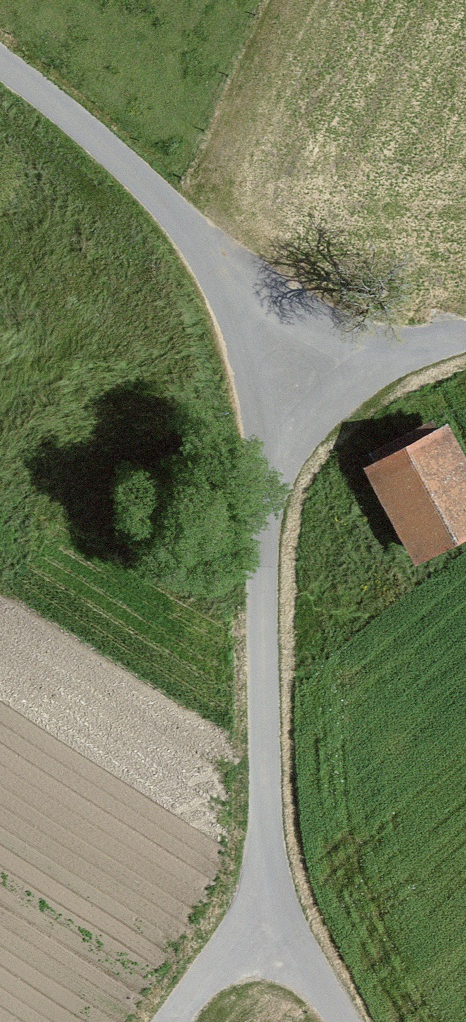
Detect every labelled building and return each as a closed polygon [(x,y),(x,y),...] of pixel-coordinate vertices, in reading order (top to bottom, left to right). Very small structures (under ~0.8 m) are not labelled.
[(383,469),(431,563),(465,545),(465,426),(383,469)]
